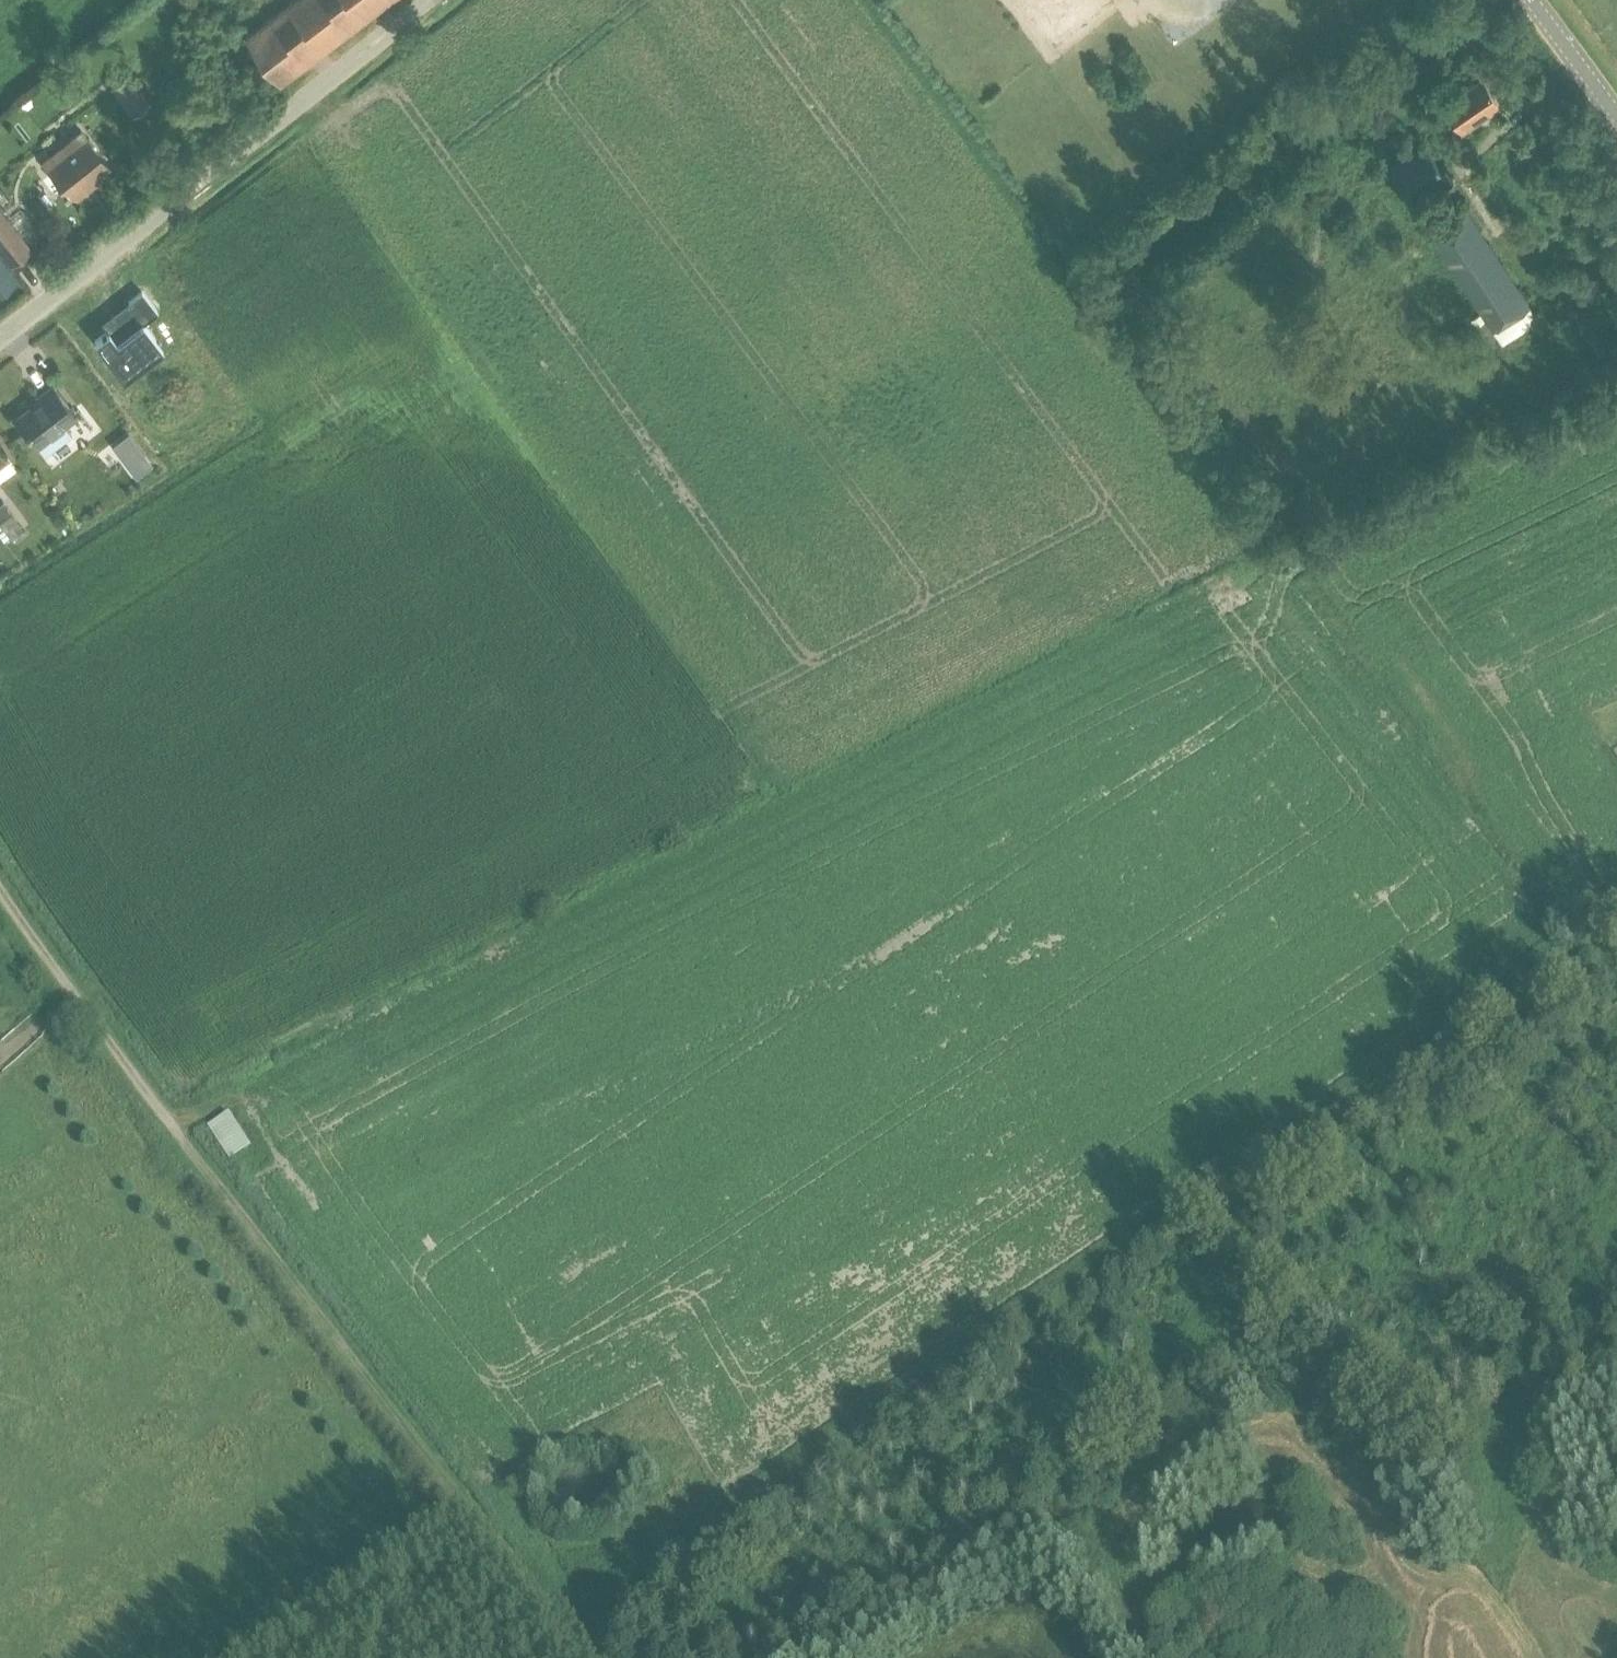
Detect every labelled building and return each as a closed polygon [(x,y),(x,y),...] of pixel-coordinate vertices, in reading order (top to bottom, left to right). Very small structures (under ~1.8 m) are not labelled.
[(390,0),(296,0),(248,36),(283,81),(390,0)] [(1482,79),(1445,104),(1463,132),(1503,105),(1496,94),(1507,87),(1489,59),(1475,69),(1482,79)] [(151,101),(128,73),(119,80),(141,109),(151,101)] [(71,149),(48,167),(74,200),(89,188),(87,185),(110,166),(81,129),(66,141),(71,149)] [(1406,198),(1444,173),(1426,146),(1388,171),(1406,198)] [(10,264),(31,247),(0,208),(0,251),(10,264)] [(1493,331),(1531,306),(1467,209),(1429,235),(1493,331)] [(19,279),(0,256),(0,294),(19,279)] [(137,295),(129,301),(136,311),(145,322),(151,317),(158,311),(150,301),(142,291),(137,295)] [(103,334),(95,341),(124,378),(128,375),(124,370),(140,358),(156,346),(160,343),(158,341),(156,339),(144,323),(143,321),(134,328),(117,341),(109,330),(108,330),(103,334)] [(43,402),(17,421),(35,444),(37,446),(39,445),(46,454),(71,434),(65,425),(75,417),(54,388),(40,398),(43,402)] [(127,434),(111,446),(134,477),(151,465),(127,434)] [(4,478),(14,470),(6,459),(0,451),(0,472),(4,478)] [(12,539),(24,530),(2,502),(0,504),(0,524),(12,539)] [(236,1110),(214,1123),(235,1160),(258,1146),(236,1110)]
